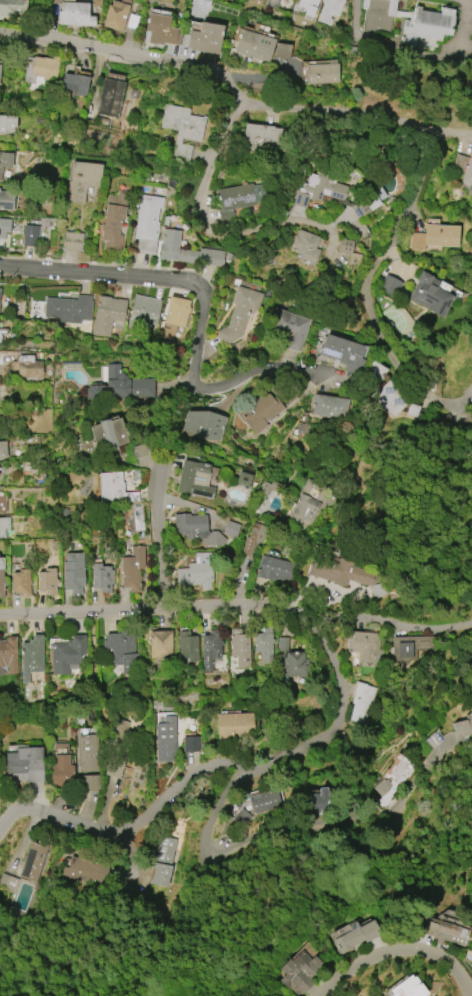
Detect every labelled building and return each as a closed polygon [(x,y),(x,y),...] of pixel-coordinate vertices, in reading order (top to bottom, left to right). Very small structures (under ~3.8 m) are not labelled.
[(3,18),(0,18),(0,0),(27,0),(27,11),(14,10),(14,17),(3,16),(3,18)] [(47,2),(47,0),(73,0),(73,2),(89,3),(88,16),(95,16),(94,26),(75,25),(76,24),(57,23),(58,11),(61,11),(62,3),(47,2)] [(123,31),(103,26),(108,3),(111,4),(112,0),(129,4),(123,31)] [(298,5),(300,0),(319,0),(317,8),(315,8),(313,17),(303,14),(305,7),(298,5)] [(320,4),(321,0),(344,0),(338,17),(330,14),(329,18),(332,19),(329,26),(325,25),(324,29),(315,26),(322,4),(320,4)] [(361,7),(362,0),(396,0),(394,16),(392,15),(390,33),(362,30),(365,7),(361,7)] [(441,41),(416,37),(414,48),(403,47),(403,43),(400,43),(401,36),(404,36),(404,34),(401,34),(404,19),(411,21),(414,6),(420,7),(419,10),(439,14),(440,7),(453,10),(452,16),(454,16),(451,35),(442,34),(441,41)] [(147,13),(170,17),(168,26),(178,28),(177,33),(181,33),(179,44),(174,44),(172,44),(172,46),(165,45),(165,43),(161,43),(161,44),(148,42),(148,41),(143,40),(147,13)] [(223,25),(218,54),(196,50),(196,49),(187,47),(187,46),(182,45),(184,33),(189,34),(189,30),(198,32),(200,21),(223,25)] [(240,29),(275,39),(268,62),(233,52),(240,29)] [(276,43),(291,45),(289,59),(274,57),(276,43)] [(59,57),(56,79),(51,79),(50,80),(44,79),(42,93),(29,91),(30,83),(23,82),(24,70),(23,70),(25,57),(33,58),(33,56),(43,58),(43,57),(51,58),(52,56),(59,57)] [(338,82),(306,83),(305,64),(328,63),(328,60),(336,59),(336,63),(338,63),(338,82)] [(63,73),(72,75),(72,74),(89,78),(85,97),(73,94),(72,99),(65,98),(66,94),(59,93),(63,73)] [(95,113),(102,78),(124,82),(118,117),(95,113)] [(177,131),(159,128),(163,105),(189,109),(188,115),(202,117),(203,116),(205,116),(201,142),(182,138),(181,144),(192,146),(189,166),(172,163),(177,131)] [(13,133),(0,133),(0,116),(16,116),(16,128),(13,127),(13,133)] [(243,141),(245,123),(274,126),(274,128),(284,129),(282,151),(263,150),(263,152),(244,151),(244,141),(243,141)] [(1,181),(0,181),(0,152),(12,152),(11,167),(2,167),(1,181)] [(469,156),(471,157),(471,190),(467,189),(469,184),(461,181),(464,171),(452,168),(456,154),(469,157),(469,156)] [(70,161),(101,164),(99,188),(85,186),(83,204),(65,202),(67,181),(68,181),(70,161)] [(334,182),(348,186),(343,201),(322,194),(320,202),(308,198),(306,208),(293,204),(297,191),(302,193),(305,182),(306,183),(309,176),(310,173),(317,175),(319,165),(338,171),(334,182)] [(217,190),(220,212),(231,211),(231,209),(268,203),(265,182),(217,190)] [(380,187),(387,196),(379,201),(381,203),(364,215),(355,202),(373,190),(374,191),(380,187)] [(105,241),(101,240),(102,229),(100,229),(101,223),(103,224),(104,216),(103,216),(104,209),(105,209),(107,195),(117,196),(118,190),(128,191),(124,219),(121,219),(120,228),(123,228),(119,254),(103,252),(105,241)] [(13,210),(0,209),(0,191),(14,192),(13,210)] [(134,237),(140,194),(164,198),(162,208),(159,208),(157,222),(159,222),(155,255),(136,252),(138,237),(134,237)] [(4,239),(0,239),(0,218),(11,219),(10,232),(5,232),(4,239)] [(40,226),(38,247),(22,246),(24,224),(40,226)] [(458,247),(425,245),(425,249),(410,249),(411,233),(424,234),(424,225),(459,226),(458,247)] [(159,259),(163,228),(181,230),(179,248),(198,251),(199,248),(225,251),(223,267),(159,259)] [(298,230),(319,237),(315,247),(320,249),(314,267),(299,261),(301,254),(290,249),(295,236),(296,237),(298,230)] [(65,231),(83,233),(81,252),(63,250),(65,231)] [(351,255),(353,241),(340,239),(338,253),(351,255)] [(453,296),(442,318),(433,313),(434,312),(426,308),(408,299),(418,281),(416,280),(421,271),(440,281),(439,283),(440,283),(437,288),(453,296)] [(379,288),(386,274),(402,282),(395,297),(379,288)] [(227,326),(234,304),(231,303),(236,286),(262,293),(257,312),(250,310),(242,337),(222,346),(215,332),(227,326)] [(133,294),(162,300),(157,325),(139,321),(138,329),(127,327),(133,294)] [(44,297),(76,299),(76,295),(91,296),(91,300),(92,300),(91,321),(80,320),(79,324),(59,322),(59,320),(43,319),(44,297)] [(92,334),(97,295),(110,297),(110,298),(126,300),(123,322),(111,320),(109,337),(92,334)] [(170,296),(190,300),(185,327),(176,325),(173,340),(161,338),(164,322),(165,322),(170,296)] [(265,337),(274,307),(289,312),(289,313),(310,320),(300,352),(283,347),(287,335),(280,333),(278,342),(265,337)] [(1,340),(0,340),(0,328),(8,328),(7,335),(2,335),(1,340)] [(325,333),(364,346),(360,358),(364,359),(358,376),(343,371),(345,364),(338,361),(339,360),(319,354),(325,333)] [(17,355),(33,355),(33,361),(42,361),(42,378),(24,378),(24,376),(17,376),(17,355)] [(372,360),(387,369),(384,373),(387,380),(410,399),(394,418),(371,399),(385,381),(382,377),(380,379),(365,370),(372,360)] [(128,378),(154,378),(154,397),(85,399),(85,388),(88,387),(88,385),(103,385),(103,386),(106,386),(105,364),(120,363),(120,373),(121,372),(128,378)] [(268,426),(256,435),(245,422),(243,424),(235,415),(266,391),(273,399),(276,397),(285,408),(278,414),(277,413),(275,415),(276,416),(270,421),(269,420),(266,423),(268,426)] [(314,394),(348,399),(345,418),(332,416),(332,418),(317,416),(317,414),(311,413),(314,394)] [(226,417),(219,441),(199,439),(182,427),(187,411),(207,411),(226,417)] [(96,452),(89,426),(99,423),(99,421),(109,419),(109,420),(120,417),(125,434),(126,434),(128,441),(116,444),(117,446),(96,452)] [(176,491),(183,458),(210,464),(206,486),(215,488),(213,499),(176,491)] [(100,500),(98,473),(121,471),(122,482),(123,482),(124,492),(137,492),(138,501),(122,502),(122,499),(100,500)] [(249,486),(251,475),(239,472),(236,483),(249,486)] [(327,488),(306,479),(289,515),(310,525),(327,488)] [(203,539),(185,540),(184,534),(176,534),(176,527),(174,527),(173,514),(189,513),(189,516),(206,515),(207,531),(209,533),(210,533),(210,531),(217,531),(226,540),(223,545),(206,546),(202,540),(203,539)] [(5,537),(0,537),(0,518),(9,517),(10,529),(4,529),(5,537)] [(235,538),(222,534),(227,520),(240,525),(235,538)] [(241,552),(246,536),(248,537),(253,521),(267,526),(262,543),(254,541),(250,555),(241,552)] [(122,588),(121,557),(131,556),(131,546),(144,546),(145,568),(139,568),(139,576),(142,576),(142,581),(140,581),(140,587),(122,588)] [(194,552),(211,551),(213,581),(210,581),(211,589),(201,589),(201,584),(177,586),(176,568),(188,568),(188,563),(195,563),(194,552)] [(63,589),(62,561),(65,561),(64,553),(83,552),(84,569),(85,569),(85,585),(81,585),(82,594),(71,595),(71,589),(63,589)] [(260,554),(295,564),(294,566),(297,567),(293,583),(274,578),(273,581),(254,576),(260,554)] [(307,575),(346,586),(348,580),(371,587),(376,571),(334,559),(332,565),(311,560),(307,575)] [(93,588),(92,563),(101,563),(102,566),(110,566),(110,569),(112,569),(113,586),(111,586),(111,593),(101,593),(100,588),(93,588)] [(12,591),(11,572),(18,572),(18,569),(29,568),(30,579),(31,579),(31,584),(30,584),(31,596),(20,597),(20,591),(12,591)] [(38,591),(37,572),(44,572),(44,569),(55,569),(56,579),(58,579),(58,584),(56,584),(56,596),(45,596),(45,591),(38,591)] [(197,636),(198,662),(189,662),(188,654),(179,655),(179,648),(177,648),(176,642),(179,642),(178,628),(187,627),(188,631),(189,631),(189,636),(197,636)] [(254,652),(253,633),(260,633),(260,628),(271,627),(273,663),(261,663),(261,652),(254,652)] [(201,635),(208,635),(208,630),(219,629),(220,658),(212,659),(212,671),(203,672),(201,635)] [(249,634),(250,668),(238,669),(237,657),(231,657),(230,629),(240,629),(241,635),(249,634)] [(150,657),(149,631),(171,630),(172,657),(150,657)] [(348,631),(380,634),(378,654),(376,654),(376,667),(357,665),(358,652),(347,651),(348,631)] [(122,665),(122,674),(137,673),(136,633),(103,633),(104,657),(109,657),(109,666),(122,665)] [(21,684),(20,643),(28,643),(28,640),(31,640),(31,635),(42,635),(43,671),(29,672),(29,684),(21,684)] [(85,635),(86,654),(80,654),(80,664),(78,664),(78,669),(69,669),(69,674),(52,674),(51,643),(66,643),(66,640),(71,640),(71,635),(85,635)] [(4,666),(0,666),(0,641),(8,640),(7,637),(16,636),(17,674),(7,674),(7,672),(4,673),(4,666)] [(391,637),(433,636),(434,651),(417,651),(417,663),(392,663),(391,637)] [(278,652),(278,637),(288,637),(288,652),(278,652)] [(307,652),(286,652),(287,677),(307,676),(307,652)] [(348,720),(369,726),(378,687),(357,682),(348,720)] [(216,714),(252,713),(253,737),(217,738),(216,714)] [(464,715),(471,713),(471,735),(455,739),(451,723),(466,720),(464,715)] [(175,716),(176,761),(156,762),(155,723),(163,723),(163,716),(175,716)] [(130,722),(117,719),(113,735),(126,738),(130,722)] [(82,791),(82,776),(79,776),(77,735),(97,734),(100,790),(82,791)] [(183,752),(182,736),(199,735),(200,751),(183,752)] [(15,748),(42,747),(43,782),(27,783),(27,773),(5,773),(5,753),(15,752),(15,748)] [(416,766),(398,753),(371,792),(389,804),(416,766)] [(74,783),(50,784),(49,765),(53,765),(53,755),(69,754),(70,765),(74,765),(74,783)] [(125,759),(110,754),(105,775),(119,779),(125,759)] [(328,807),(328,788),(309,788),(309,807),(328,807)] [(248,797),(277,789),(282,807),(255,814),(253,819),(251,817),(240,829),(236,840),(220,834),(227,814),(232,818),(241,808),(250,803),(248,797)] [(149,883),(158,835),(177,839),(168,886),(149,883)] [(18,876),(29,841),(35,843),(36,840),(48,843),(37,882),(18,876)] [(70,856),(110,863),(106,884),(61,877),(63,867),(68,867),(70,856)] [(420,932),(461,947),(468,926),(440,916),(439,922),(426,917),(420,932)] [(340,954),(332,940),(350,930),(347,926),(355,922),(358,927),(372,919),(380,934),(364,943),(363,940),(351,947),(351,948),(340,954)] [(313,983),(299,995),(297,995),(289,988),(287,990),(278,981),(285,974),(279,968),(289,959),(290,960),(302,949),(311,959),(314,955),(324,965),(309,979),(313,983)] [(426,993),(422,995),(389,995),(392,994),(389,990),(410,975),(412,978),(413,976),(426,993)]
